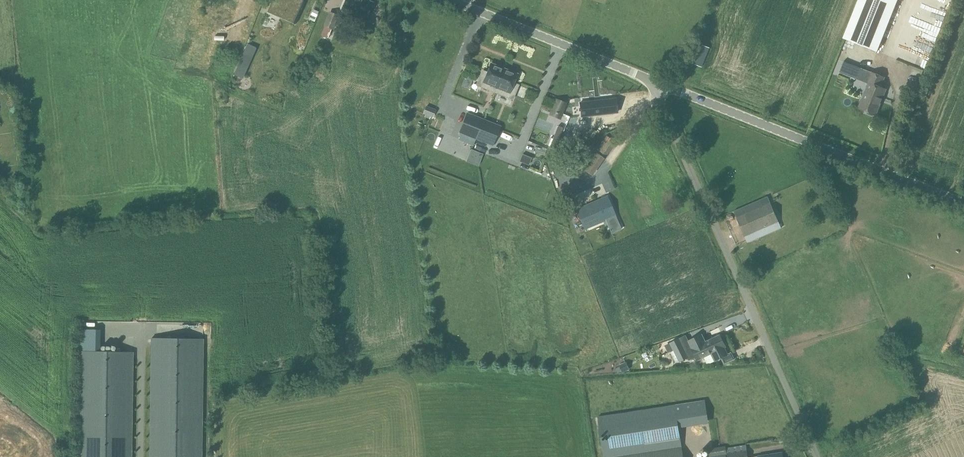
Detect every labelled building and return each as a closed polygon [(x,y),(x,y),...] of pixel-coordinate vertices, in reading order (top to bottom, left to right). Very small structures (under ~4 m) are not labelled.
[(267,12),(276,16),(278,12),(296,21),(294,24),(295,25),(305,2),(302,0),(284,0),(283,3),(276,0),(273,0),(267,12)] [(303,25),(310,27),(317,0),(310,0),(303,25)] [(366,19),(372,5),(362,1),(362,0),(345,0),(341,10),(366,19)] [(844,38),(877,51),(898,0),(859,0),(844,38)] [(323,26),(324,26),(320,36),(328,39),(331,29),(333,30),(339,15),(329,12),(323,26)] [(205,30),(202,36),(214,41),(217,34),(205,30)] [(250,37),(237,71),(250,77),(264,43),(250,37)] [(856,79),(860,68),(844,61),(839,73),(856,79)] [(517,74),(491,64),(487,73),(483,71),(479,80),(483,82),(481,87),(508,98),(510,93),(514,95),(518,85),(514,83),(517,74)] [(875,115),(885,90),(881,88),(885,78),(872,72),(867,83),(869,84),(859,109),(875,115)] [(236,75),(234,83),(255,90),(257,82),(236,75)] [(518,92),(515,101),(521,103),(524,94),(518,92)] [(616,99),(580,103),(581,117),(617,112),(616,99)] [(565,103),(557,100),(552,111),(561,115),(565,103)] [(436,110),(426,106),(423,114),(433,118),(436,110)] [(465,117),(459,132),(476,138),(482,124),(465,117)] [(482,124),(476,138),(493,145),(499,130),(482,124)] [(555,150),(564,128),(558,126),(549,148),(555,150)] [(582,170),(592,176),(605,159),(616,143),(606,136),(595,152),(594,152),(582,170)] [(586,162),(585,152),(570,154),(571,168),(583,167),(582,163),(586,162)] [(588,204),(575,210),(584,230),(606,221),(612,234),(622,230),(617,217),(612,205),(608,196),(608,195),(607,196),(601,198),(594,201),(588,204)] [(734,211),(745,237),(779,222),(768,196),(734,211)] [(100,352),(101,330),(81,329),(81,352),(100,352)] [(702,333),(686,341),(696,361),(712,354),(706,342),(702,333)] [(721,335),(706,342),(712,354),(715,362),(728,356),(725,348),(726,348),(721,335)] [(151,338),(150,456),(202,456),(203,339),(151,338)] [(670,343),(680,363),(690,358),(680,338),(670,343)] [(81,352),(79,456),(132,456),(133,352),(100,352),(81,352)] [(703,365),(706,371),(713,367),(710,361),(703,365)] [(678,420),(675,405),(598,417),(600,432),(604,456),(614,456),(682,446),(678,420)] [(747,445),(727,448),(728,456),(748,456),(747,445)] [(682,446),(614,456),(683,456),(682,446)] [(710,456),(726,456),(726,455),(728,454),(726,446),(709,449),(710,456)]
